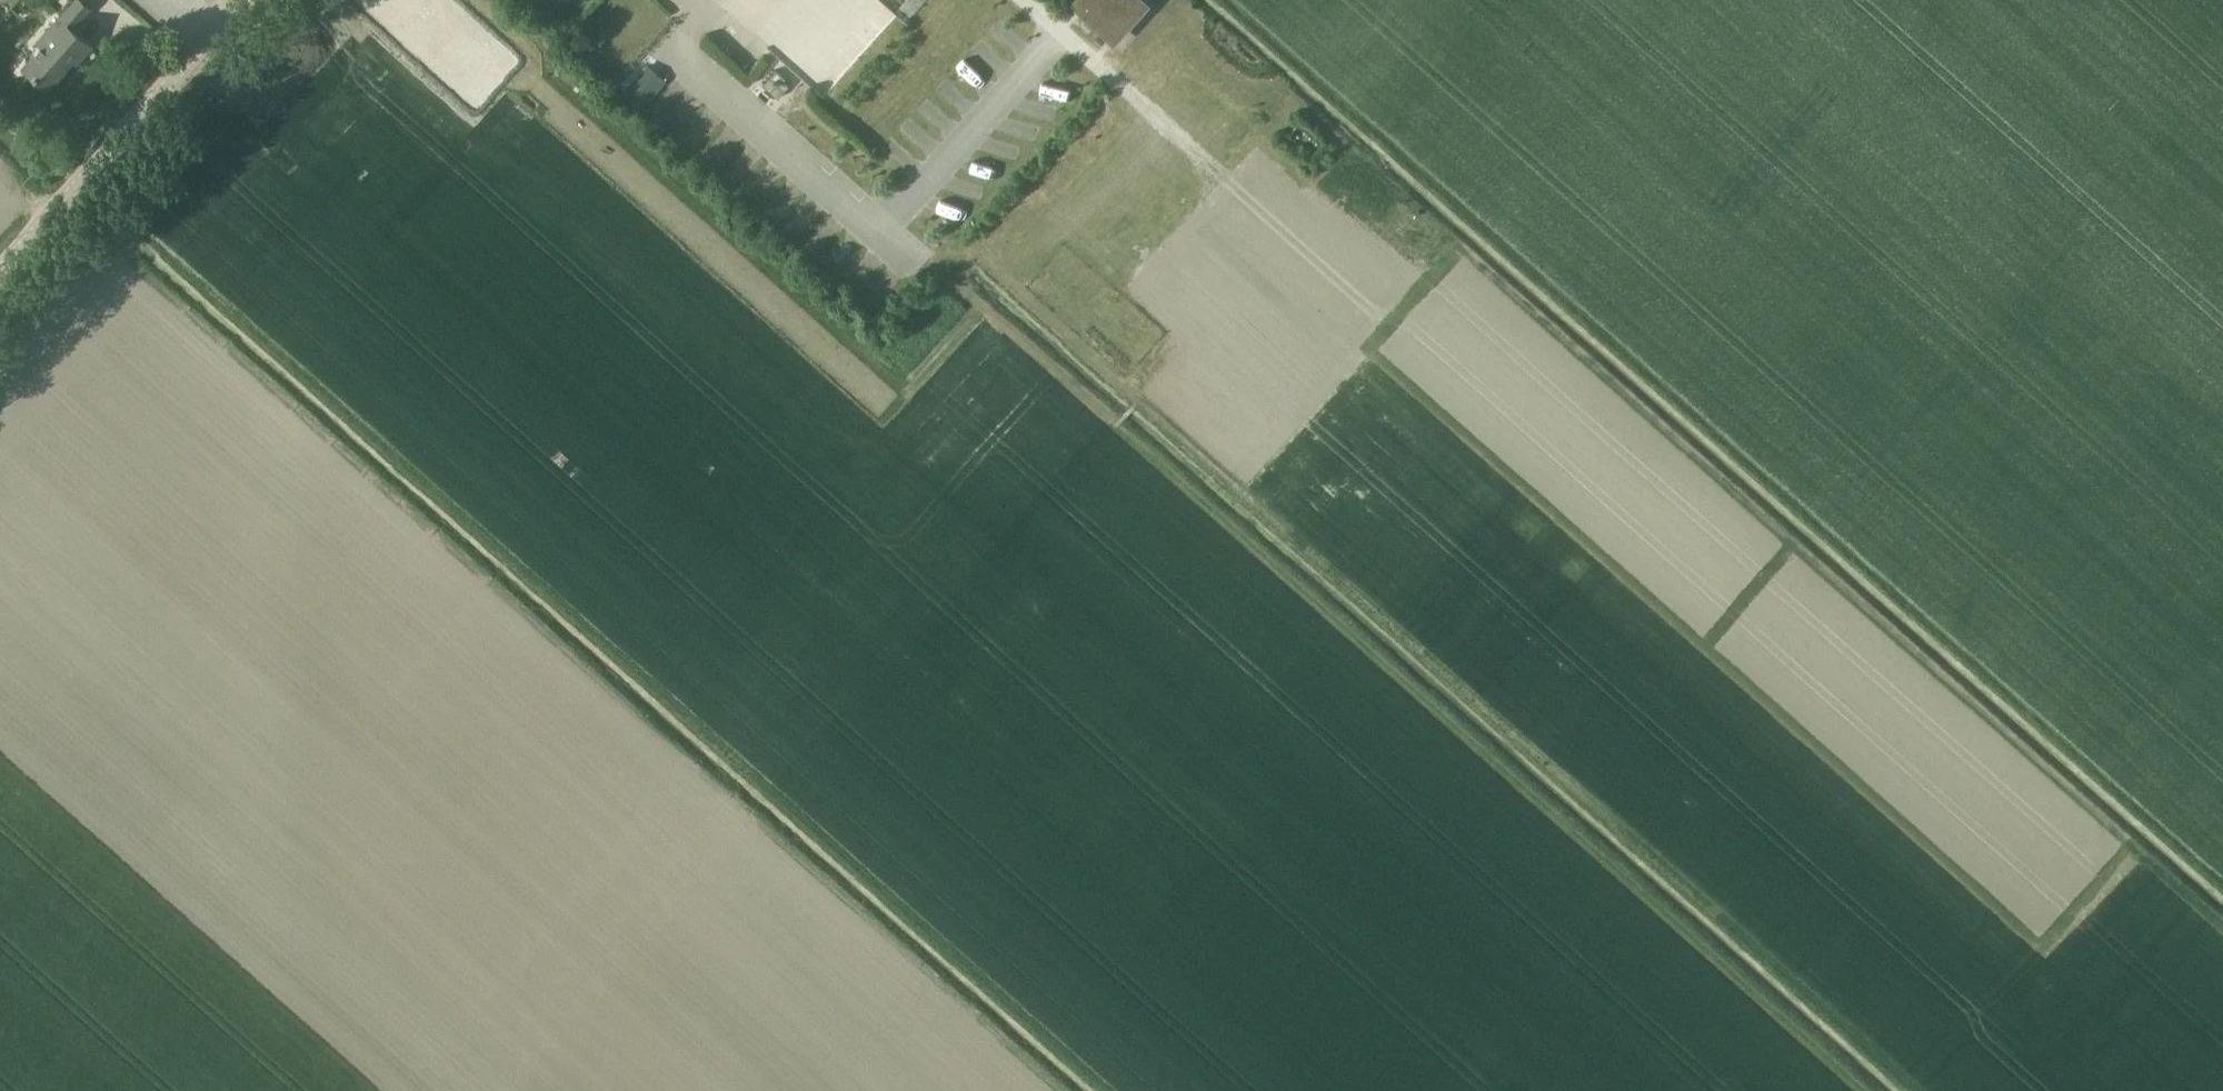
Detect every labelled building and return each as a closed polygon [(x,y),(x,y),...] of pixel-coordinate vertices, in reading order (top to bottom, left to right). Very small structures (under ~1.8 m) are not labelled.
[(73,30),(92,7),(85,0),(71,0),(57,16),(58,17),(32,46),(36,49),(25,60),(29,64),(25,69),(46,88),(71,60),(74,63),(90,46),(73,30)] [(1071,6),(1113,43),(1148,3),(1145,0),(1076,0),(1071,6)] [(646,59),(629,87),(650,100),(668,72),(646,59)]
